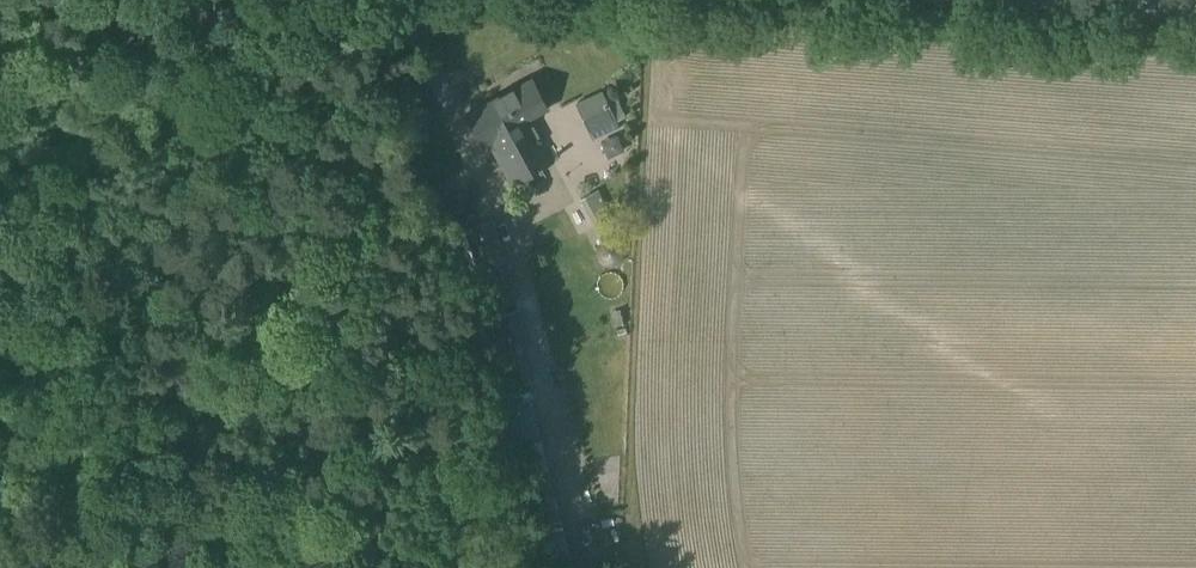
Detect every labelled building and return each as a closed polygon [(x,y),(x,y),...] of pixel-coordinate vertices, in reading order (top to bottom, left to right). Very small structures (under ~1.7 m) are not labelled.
[(532,79),(503,95),(505,99),(515,122),(511,125),(523,150),(542,141),(536,131),(530,119),(548,109),(547,109),(548,108),(532,79)] [(590,134),(617,122),(602,90),(576,102),(590,134)] [(515,122),(505,99),(503,95),(467,115),(483,145),(487,142),(509,184),(553,160),(542,141),(523,150),(511,125),(515,122)] [(595,227),(613,217),(598,188),(580,199),(595,227)] [(551,487),(505,303),(517,300),(493,219),(456,230),(479,309),(463,314),(468,332),(491,325),(532,491),(548,558),(567,553),(551,487)]
